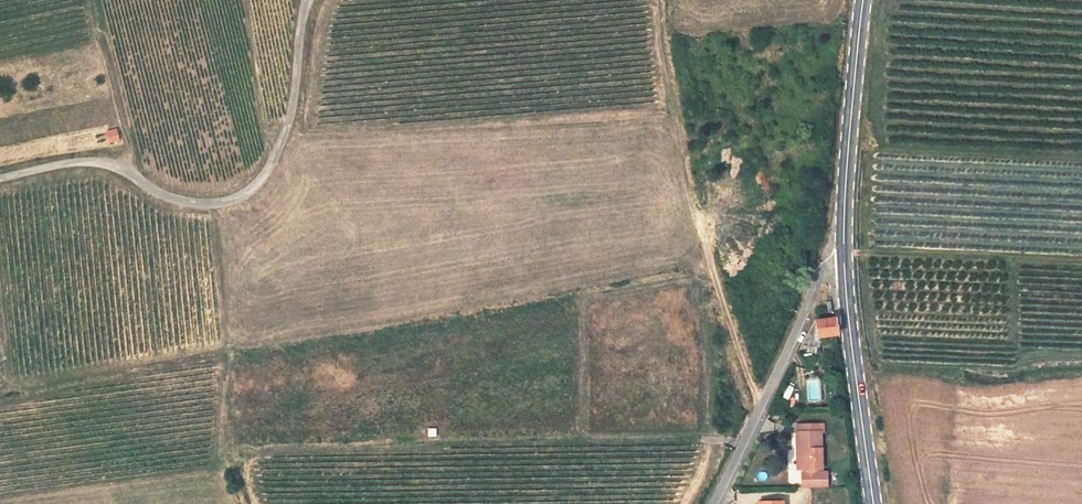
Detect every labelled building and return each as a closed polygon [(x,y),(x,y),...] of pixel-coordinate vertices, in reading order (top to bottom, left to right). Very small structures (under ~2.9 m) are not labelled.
[(115,128),(105,132),(109,144),(119,140),(115,128)] [(835,334),(834,320),(816,321),(800,346),(817,345),(817,335),(835,334)] [(766,422),(762,431),(782,432),(782,424),(766,422)] [(804,471),(804,486),(829,485),(829,471),(819,472),(819,467),(823,467),(822,431),(800,431),(799,431),(799,449),(802,448),(803,468),(807,468),(807,471),(804,471)]
